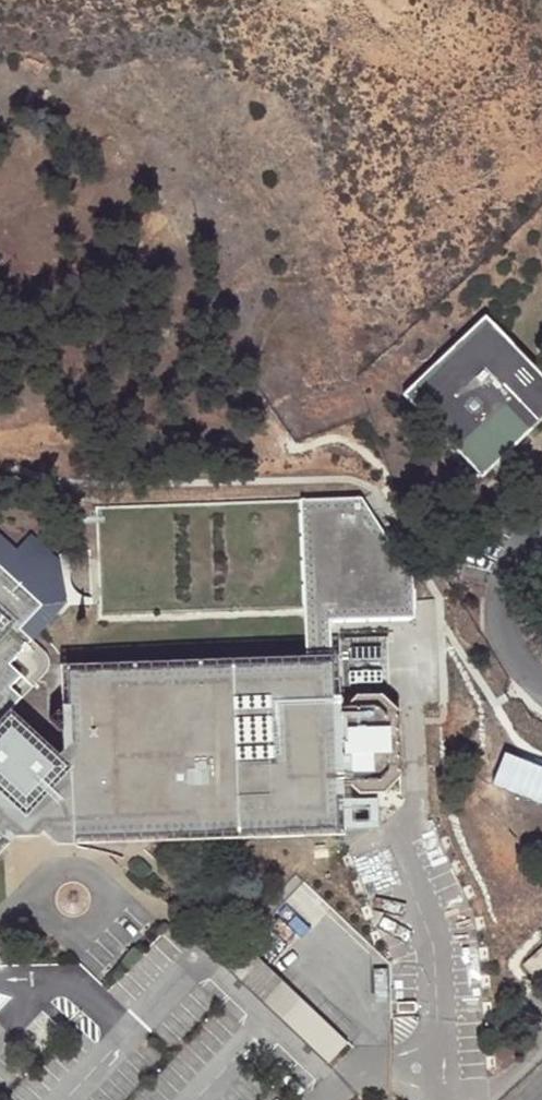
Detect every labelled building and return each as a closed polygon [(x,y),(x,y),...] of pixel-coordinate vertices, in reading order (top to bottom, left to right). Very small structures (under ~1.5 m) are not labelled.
[(489,315),(406,393),(484,477),(541,423),(541,370),(489,315)] [(9,833),(41,831),(52,840),(335,828),(334,794),(341,794),(341,783),(347,781),(359,794),(384,792),(400,771),(396,711),(380,694),(353,694),(344,707),(337,707),(337,695),(330,695),(326,622),(412,619),(410,578),(359,497),(95,509),(99,620),(303,612),(305,663),(66,673),(68,704),(60,705),(63,751),(58,756),(9,711),(20,700),(9,688),(20,677),(8,665),(29,641),(19,630),(40,605),(0,569),(0,843),(9,833)] [(235,938),(214,918),(195,937),(263,1001),(282,981),(235,938)]
